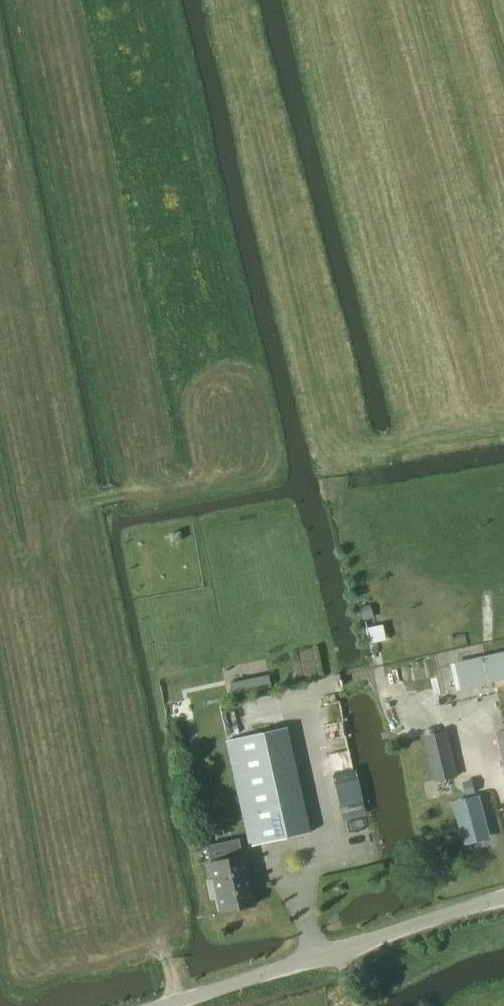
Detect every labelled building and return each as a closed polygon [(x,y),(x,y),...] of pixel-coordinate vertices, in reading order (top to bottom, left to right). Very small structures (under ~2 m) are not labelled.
[(454,663),(459,688),(503,678),(503,652),(454,663)] [(268,674),(229,683),(232,693),(232,696),(271,687),(271,686),(268,674)] [(250,845),(299,834),(276,730),(227,741),(250,845)] [(473,778),(463,780),(466,793),(476,791),(473,778)] [(478,792),(453,798),(464,844),(489,838),(478,792)] [(213,878),(208,879),(212,897),(217,896),(220,912),(254,905),(243,855),(242,855),(241,856),(240,848),(227,851),(229,858),(210,863),(209,863),(213,878)]
